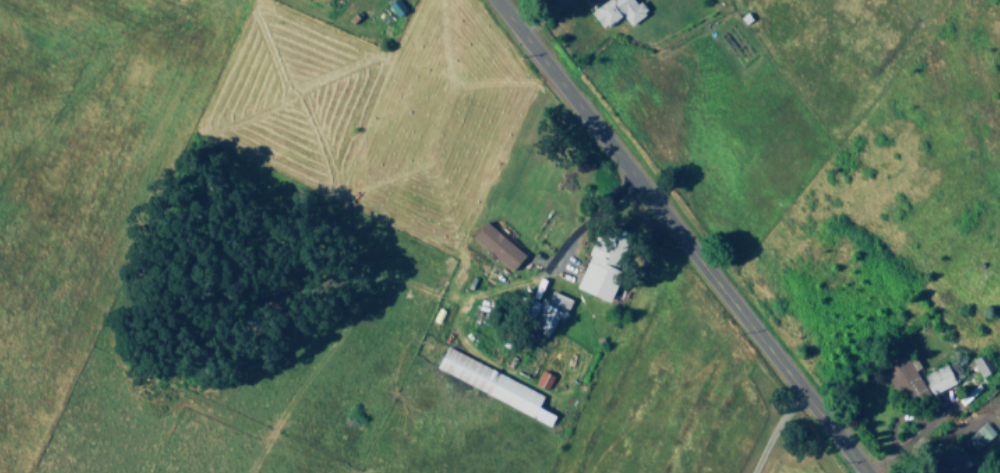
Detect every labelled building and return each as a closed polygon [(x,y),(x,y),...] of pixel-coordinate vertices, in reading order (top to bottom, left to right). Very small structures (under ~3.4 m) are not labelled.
[(645,12),(637,1),(633,4),(630,0),(602,0),(587,12),(600,29),(619,15),(627,25),(645,12)] [(469,236),(508,271),(522,256),(483,220),(469,236)] [(573,288),(607,301),(613,284),(609,282),(628,234),(599,222),(573,288)] [(555,317),(560,319),(569,299),(549,290),(544,300),(542,299),(530,325),(548,332),(555,317)] [(552,415),(535,407),(541,392),(442,348),(432,370),(548,423),(552,415)] [(970,359),(977,376),(992,369),(985,352),(970,359)] [(905,397),(921,389),(905,354),(888,362),(892,370),(886,373),(893,389),(900,385),(905,397)] [(921,373),(928,394),(952,385),(945,364),(921,373)] [(532,384),(544,390),(552,376),(539,370),(532,384)] [(941,472),(969,472),(962,465),(968,460),(955,444),(932,462),(941,472)]
